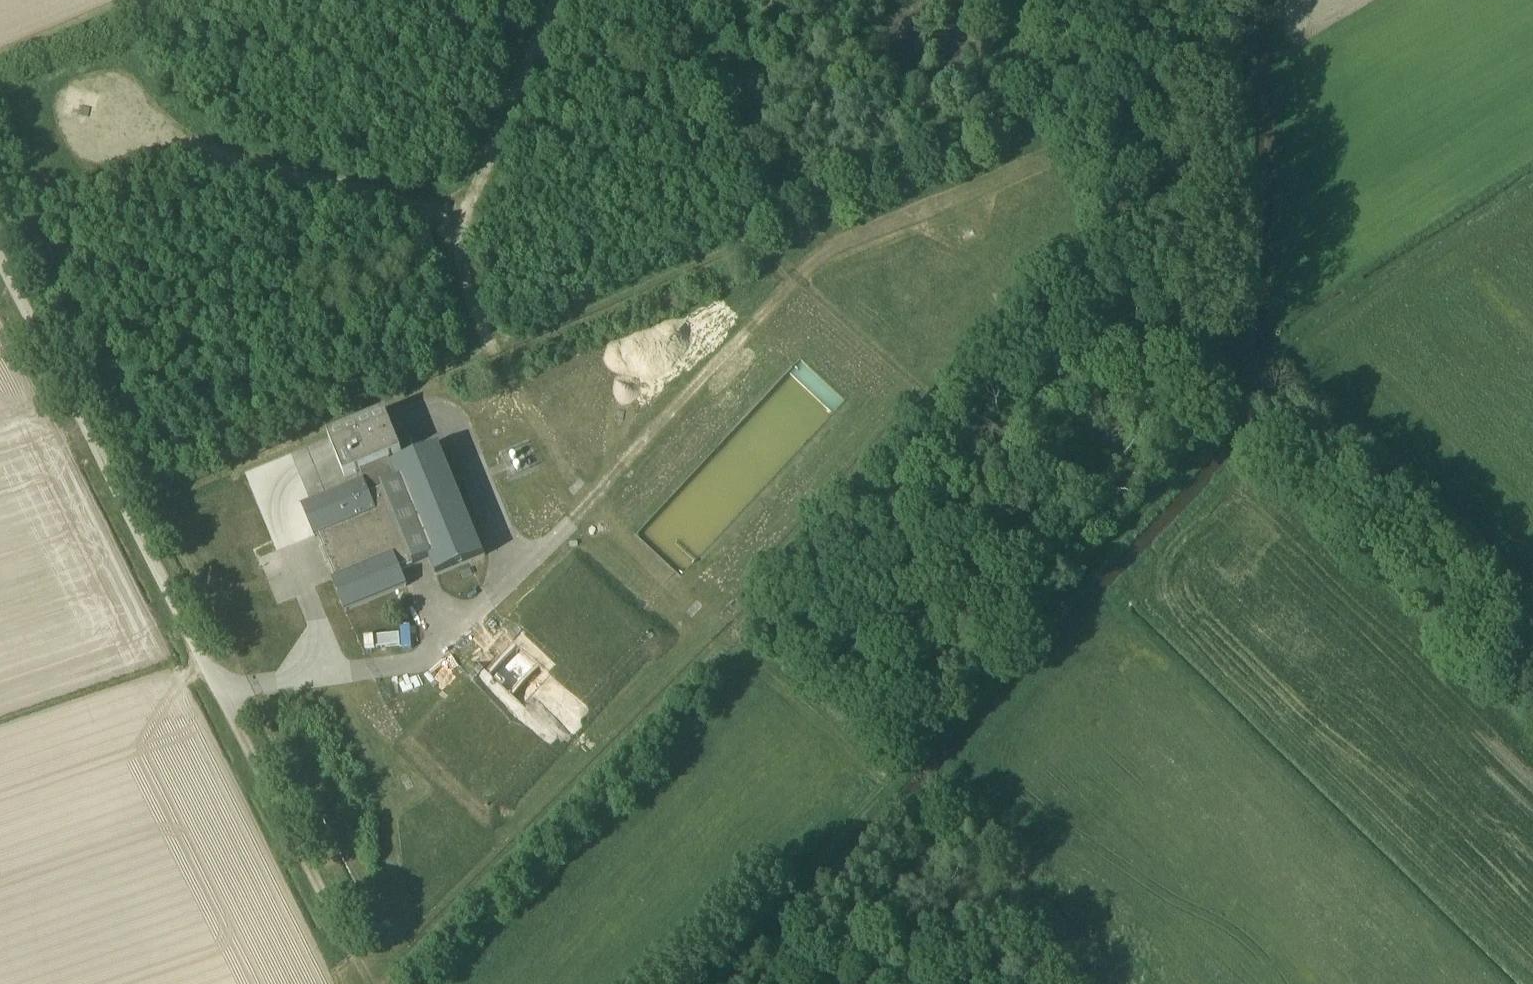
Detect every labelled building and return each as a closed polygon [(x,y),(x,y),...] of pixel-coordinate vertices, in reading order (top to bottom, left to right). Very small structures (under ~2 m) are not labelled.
[(386,413),(329,437),(346,477),(402,453),(386,413)] [(487,557),(442,444),(392,465),(398,481),(380,489),(380,488),(370,492),(365,479),(302,505),(315,537),(318,536),(335,578),(332,579),(345,611),(407,585),(401,571),(430,559),(437,577),(487,557)]
